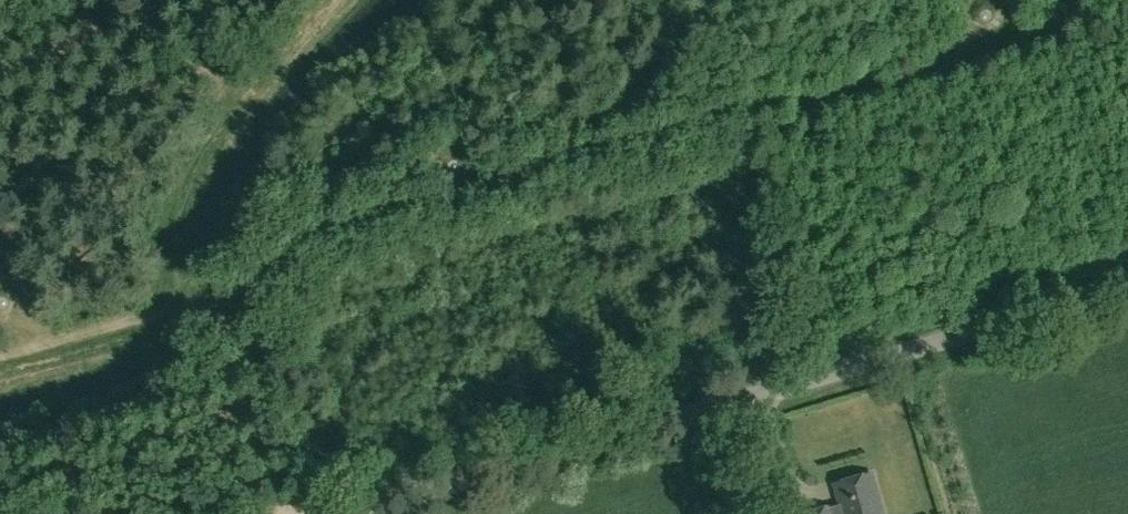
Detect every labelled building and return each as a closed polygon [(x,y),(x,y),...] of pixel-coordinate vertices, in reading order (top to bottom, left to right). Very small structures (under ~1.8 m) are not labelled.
[(834,484),(840,505),(827,509),(827,507),(808,512),(808,513),(882,513),(870,474),(834,484)]
